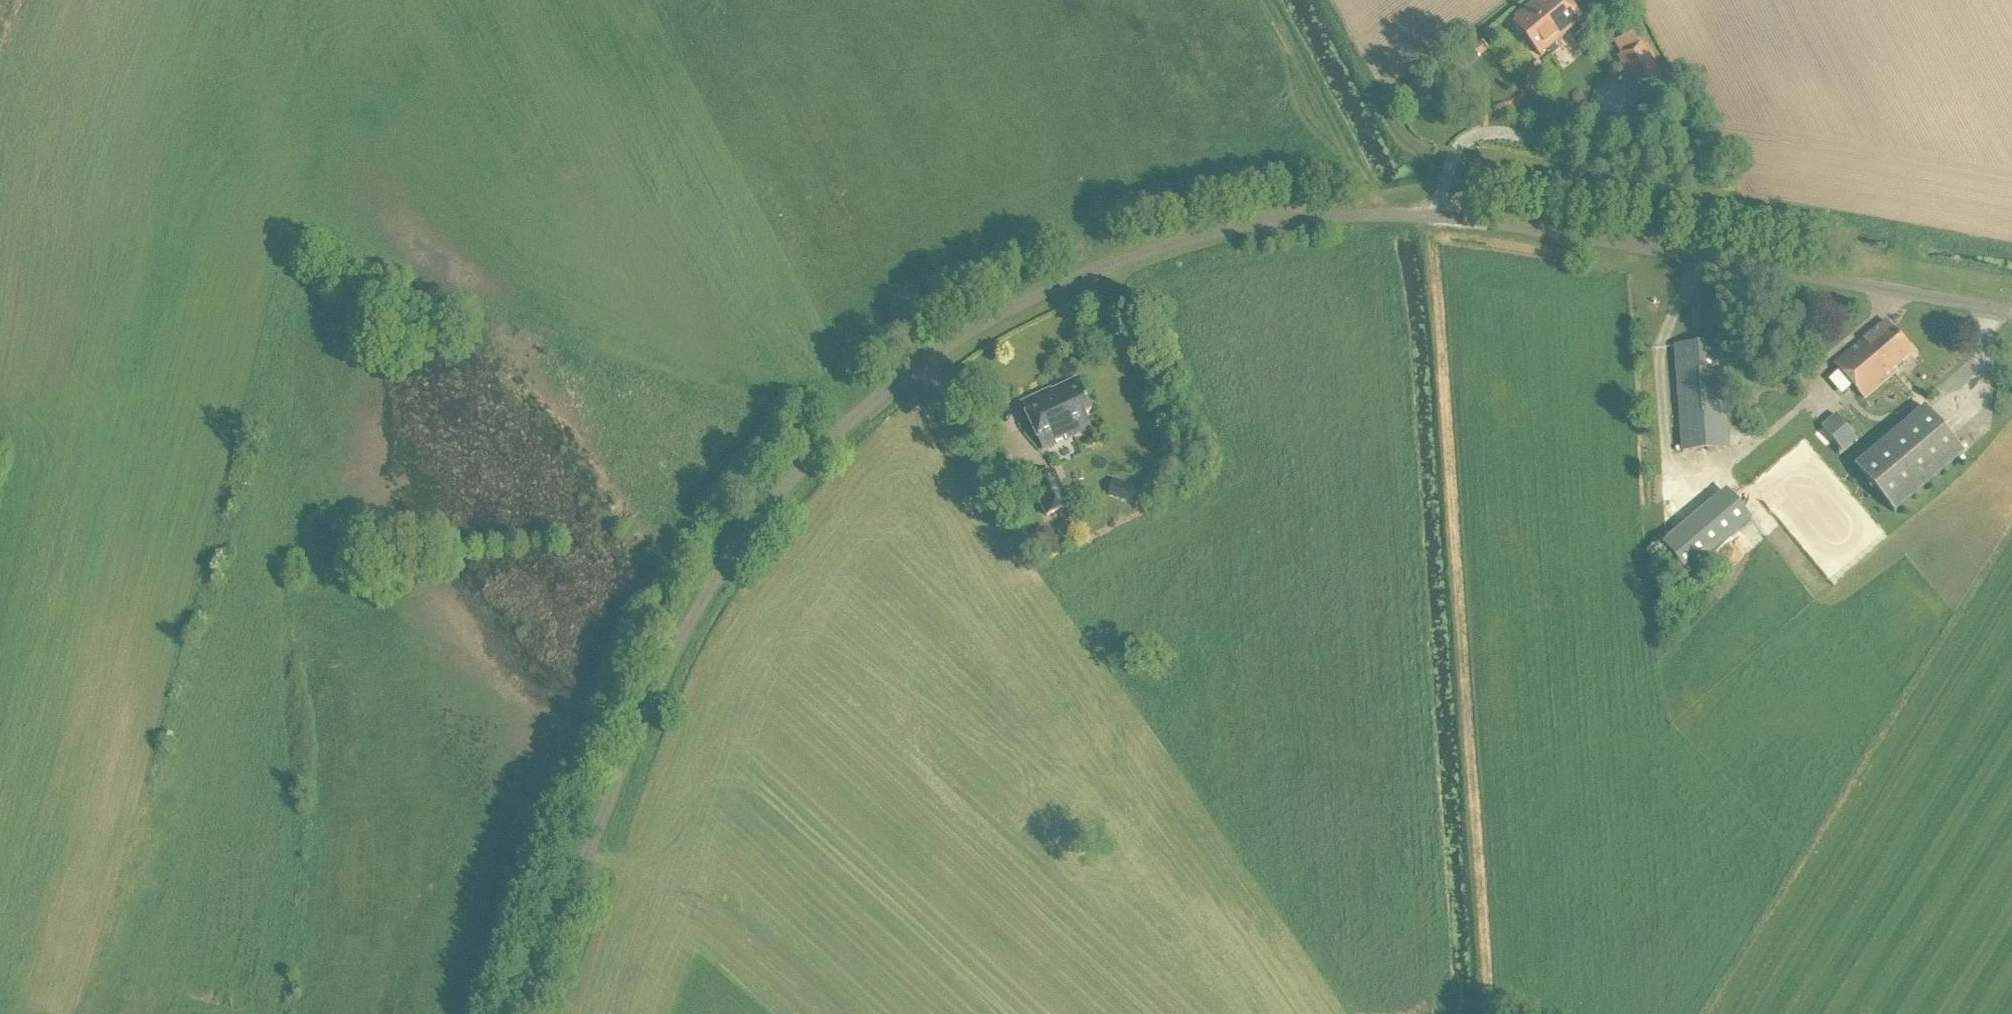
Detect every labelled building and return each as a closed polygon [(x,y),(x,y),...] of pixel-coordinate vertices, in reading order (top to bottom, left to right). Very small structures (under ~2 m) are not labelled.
[(1584,23),(1566,0),(1544,0),(1540,3),(1537,1),(1514,20),(1516,22),(1512,26),(1540,60),(1584,23)] [(1593,42),(1585,32),(1576,39),(1584,49),(1593,42)] [(1665,85),(1645,45),(1617,59),(1626,76),(1629,74),(1635,86),(1633,87),(1638,99),(1665,85)] [(1896,373),(1893,370),(1914,352),(1887,320),(1836,364),(1866,399),(1896,373)] [(1723,343),(1677,346),(1684,451),(1730,448),(1723,343)] [(1091,428),(1084,415),(1092,411),(1077,382),(1055,393),(1054,391),(1024,406),(1046,451),(1091,428)] [(1856,469),(1896,515),(1966,456),(1926,409),(1856,469)] [(1821,429),(1843,455),(1858,443),(1837,417),(1821,429)] [(1069,508),(1054,474),(1032,484),(1047,518),(1069,508)] [(1141,490),(1113,482),(1108,498),(1137,507),(1141,490)] [(1684,575),(1751,520),(1724,488),(1657,543),(1684,575)]
